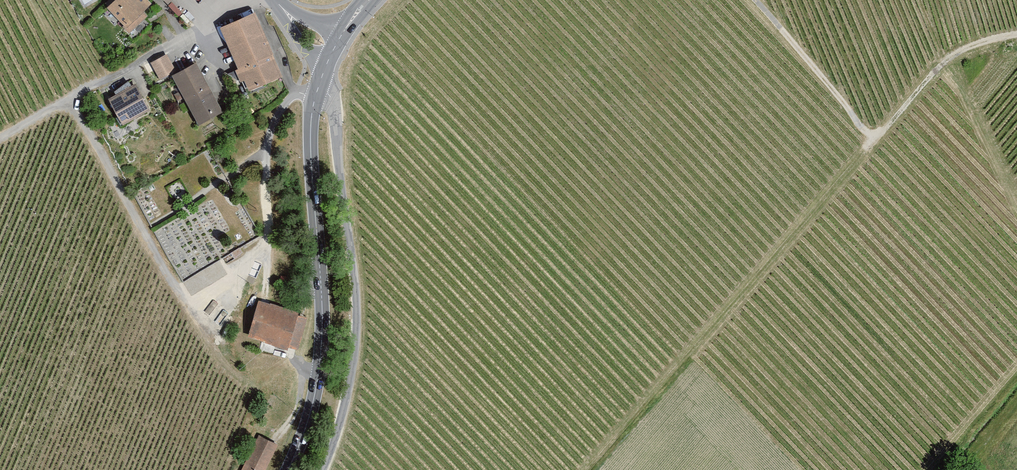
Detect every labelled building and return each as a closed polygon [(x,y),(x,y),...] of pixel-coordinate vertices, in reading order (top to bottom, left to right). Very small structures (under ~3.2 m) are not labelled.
[(130,34),(148,16),(144,11),(151,3),(148,0),(115,0),(108,7),(126,24),(123,27),(130,34)] [(244,80),(248,89),(282,74),(254,11),(219,26),(237,67),(234,68),(240,82),(244,80)] [(173,74),(198,121),(220,110),(194,62),(177,71),(168,55),(152,64),(161,81),(173,74)] [(108,98),(122,124),(149,110),(135,84),(108,98)] [(249,336),(298,350),(307,314),(258,301),(249,336)] [(278,445),(271,442),(259,436),(242,469),(265,469),(278,445)]
